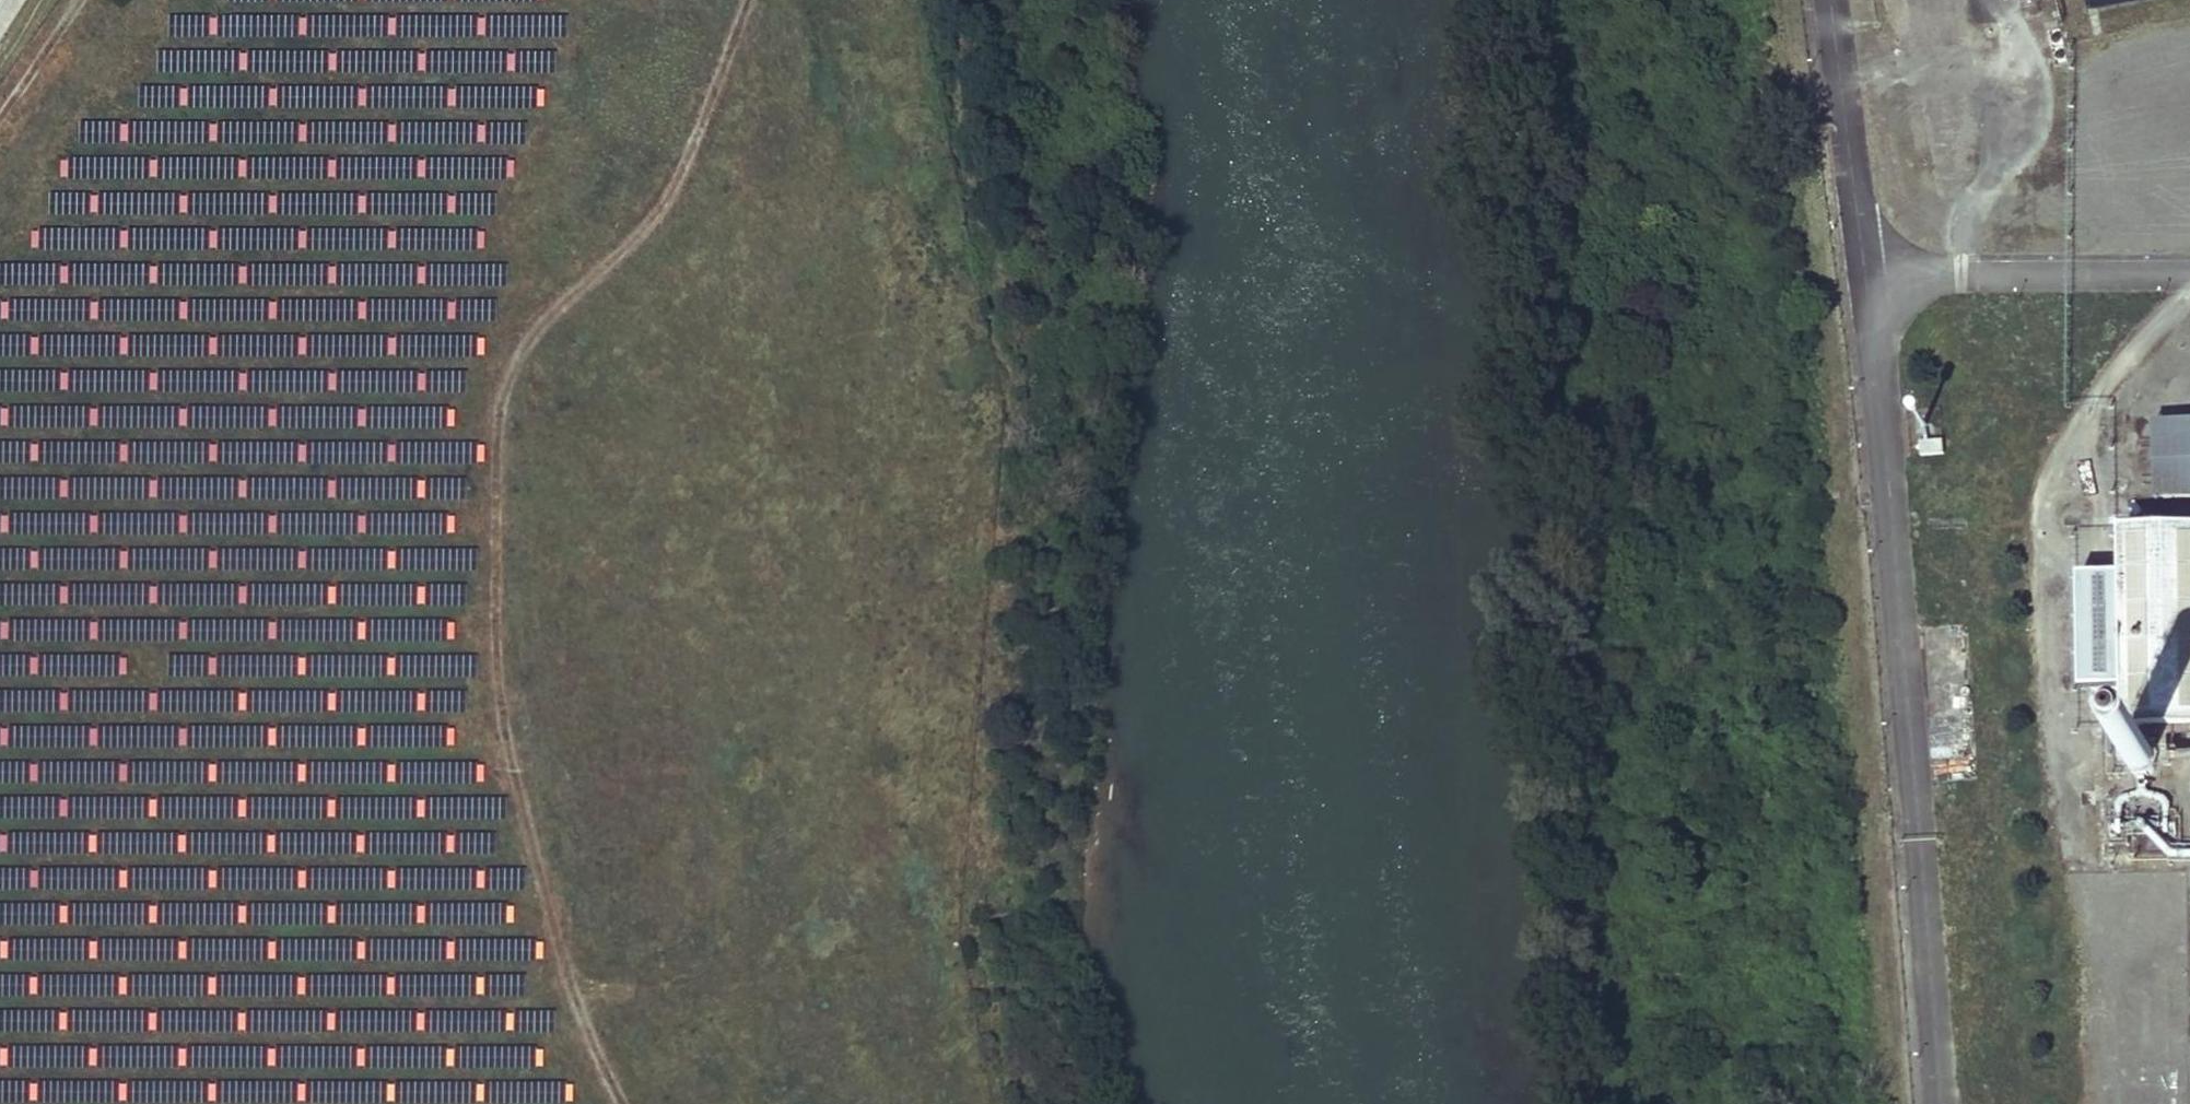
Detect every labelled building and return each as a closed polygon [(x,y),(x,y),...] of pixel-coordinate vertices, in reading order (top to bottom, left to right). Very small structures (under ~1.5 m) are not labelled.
[(2189,492),(2189,416),(2151,417),(2152,493),(2189,492)] [(2083,491),(2067,491),(2067,508),(2083,508),(2083,491)] [(2124,532),(2124,575),(2081,577),(2083,686),(2126,686),(2127,730),(2189,729),(2189,531),(2124,532)] [(2152,749),(2139,746),(2128,752),(2123,763),(2127,775),(2137,782),(2149,781),(2158,772),(2159,759),(2152,749)] [(983,946),(992,945),(989,932),(981,934),(983,946)]
